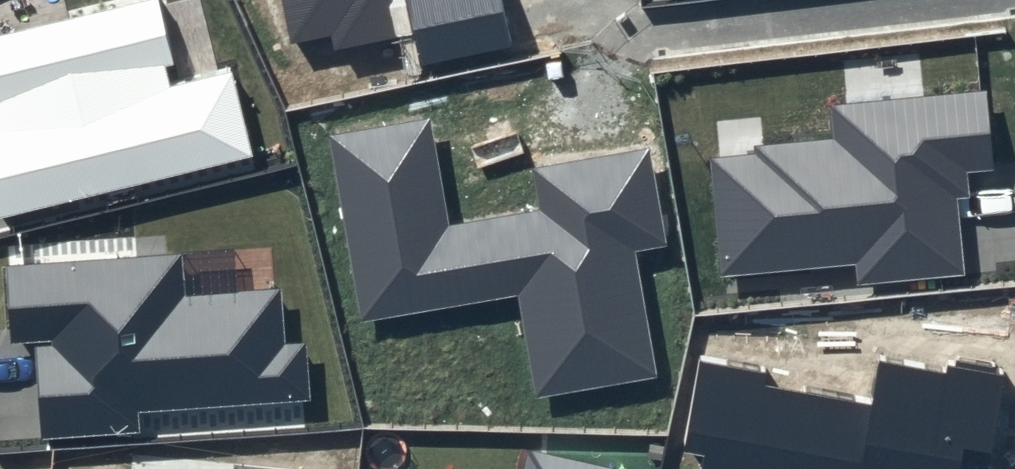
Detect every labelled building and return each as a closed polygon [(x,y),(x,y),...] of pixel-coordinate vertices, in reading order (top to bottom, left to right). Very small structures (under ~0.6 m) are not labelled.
[(158,0),(0,38),(0,219),(252,156),(230,68),(178,81),(158,0)] [(290,44),(329,35),(334,51),(413,35),(421,65),(514,45),(503,0),(281,0),(290,44)] [(996,169),(986,91),(831,105),(835,140),(707,154),(719,277),(855,265),(857,287),(964,275),(952,174),(996,169)] [(430,118),(328,135),(363,322),(518,295),(537,398),(659,378),(635,251),(669,245),(648,148),(532,169),(540,210),(449,227),(430,118)] [(179,254),(4,268),(9,345),(36,343),(42,440),(140,434),(138,411),(310,400),(304,344),(284,345),(280,289),(182,297),(179,254)] [(699,358),(682,449),(706,453),(702,468),(960,468),(964,448),(991,454),(1004,381),(877,359),(869,406),(763,387),(766,372),(699,358)] [(521,450),(517,468),(609,468),(521,450)]
